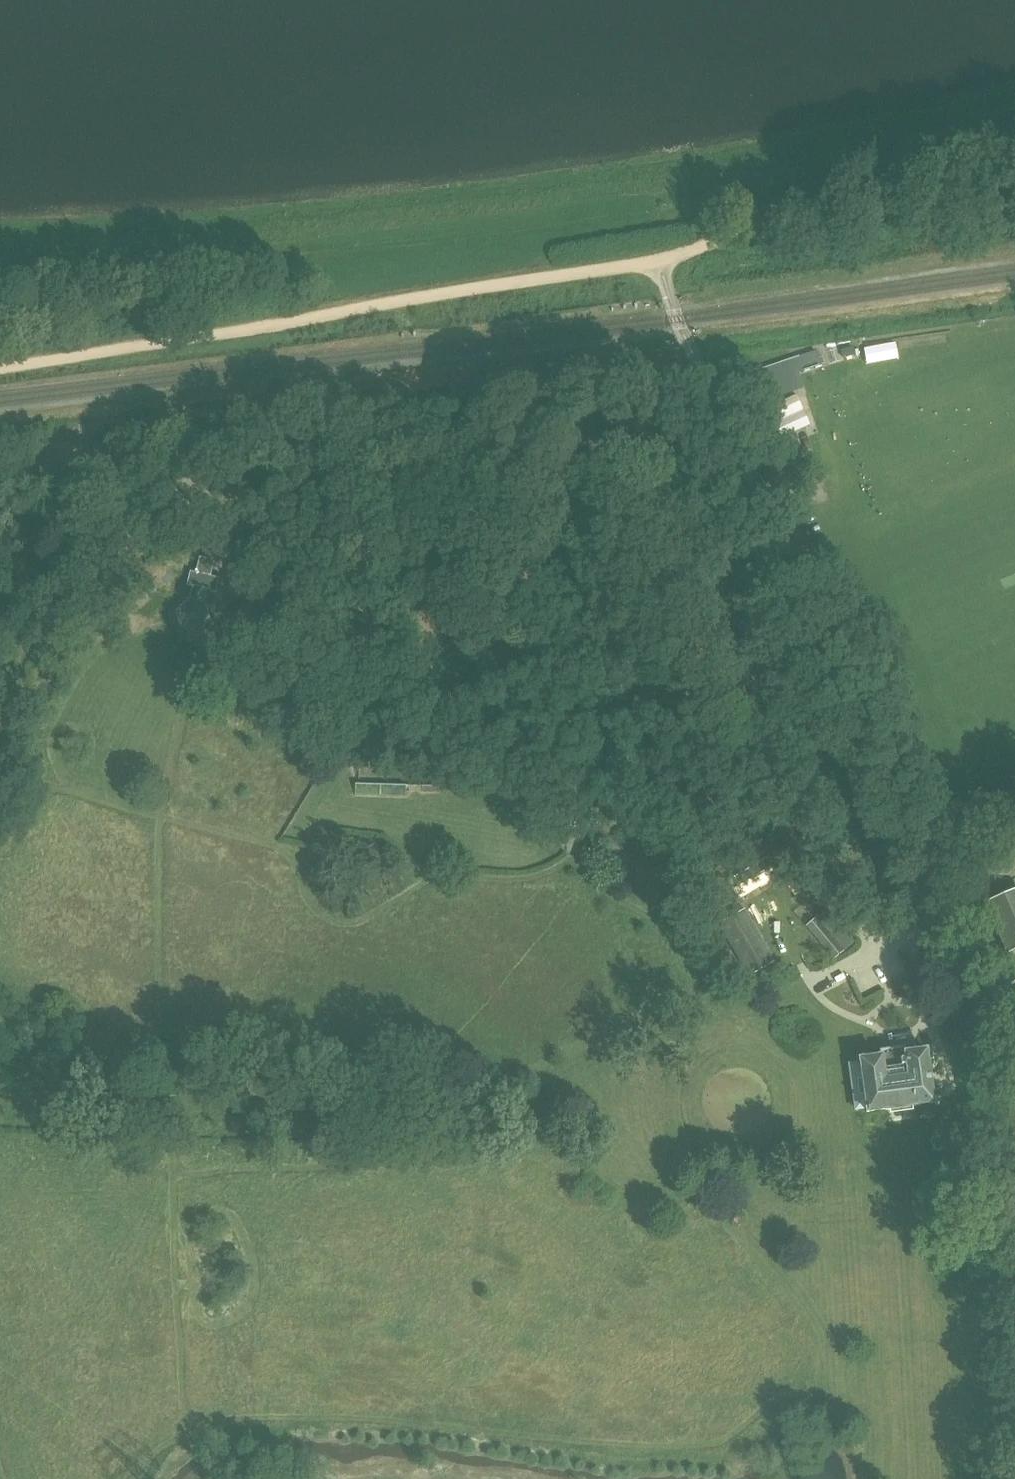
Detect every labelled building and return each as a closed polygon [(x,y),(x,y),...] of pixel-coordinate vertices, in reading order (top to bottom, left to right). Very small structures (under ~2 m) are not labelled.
[(817,351),(741,375),(749,401),(796,386),(792,372),(797,371),(798,372),(821,365),(817,351)] [(742,416),(763,462),(785,452),(765,406),(742,416)] [(785,429),(796,459),(827,447),(816,418),(785,429)] [(182,626),(197,630),(209,619),(205,603),(208,589),(216,591),(220,577),(191,570),(187,584),(193,586),(190,600),(178,611),(182,626)] [(355,795),(406,796),(407,784),(356,783),(355,795)] [(872,841),(876,848),(881,845),(878,838),(872,841)] [(726,879),(739,899),(780,874),(768,855),(726,879)] [(1008,951),(1014,947),(1014,890),(987,903),(1008,951)] [(804,925),(833,960),(856,941),(814,892),(800,904),(812,918),(804,925)] [(718,923),(747,976),(775,961),(744,908),(718,923)] [(866,1108),(866,1111),(934,1102),(926,1048),(907,1051),(906,1045),(879,1048),(880,1055),(859,1058),(860,1060),(848,1062),(854,1110),(866,1108)]
